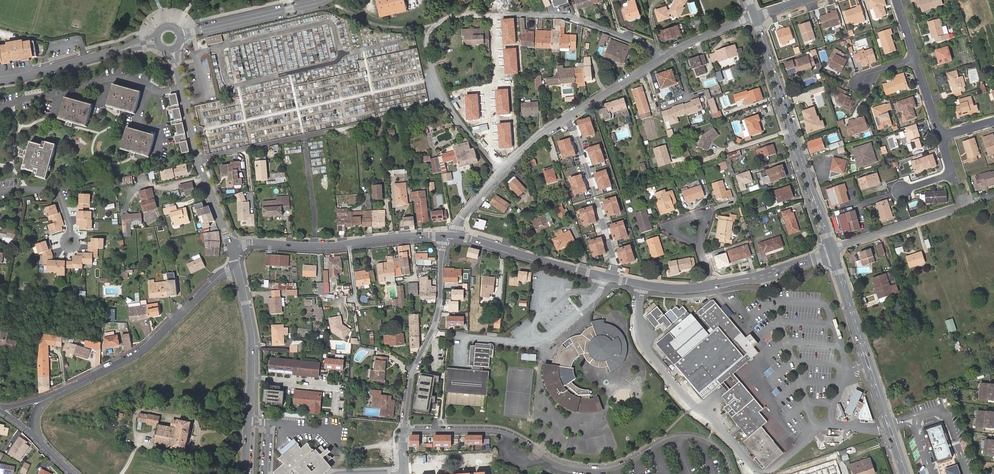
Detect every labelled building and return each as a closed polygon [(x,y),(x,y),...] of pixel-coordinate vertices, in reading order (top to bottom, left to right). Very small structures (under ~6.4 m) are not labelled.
[(380,18),(409,12),(406,0),(377,0),(380,18)] [(556,9),(551,0),(544,0),(547,8),(549,7),(551,11),(556,9)] [(593,0),(575,0),(578,8),(594,3),(593,0)] [(634,0),(632,0),(628,1),(628,2),(629,6),(624,7),(624,8),(625,10),(628,19),(639,15),(634,0)] [(659,20),(669,17),(668,13),(671,12),(678,16),(683,7),(682,6),(685,0),(674,0),(670,9),(667,10),(666,6),(655,9),(659,20)] [(869,7),(872,6),(876,17),(884,14),(882,5),(884,4),(883,0),(866,0),(869,7)] [(916,1),(918,1),(921,11),(942,4),(941,0),(916,0),(916,1)] [(851,9),(850,7),(844,9),(848,21),(851,20),(863,16),(859,4),(856,5),(856,7),(851,9)] [(835,10),(831,11),(831,13),(819,16),(822,27),(826,26),(839,22),(835,10)] [(699,17),(691,19),(693,27),(701,26),(699,17)] [(944,35),(941,27),(939,18),(928,21),(933,38),(935,38),(937,43),(950,39),(948,34),(944,35)] [(811,29),(812,29),(810,21),(799,24),(805,41),(815,37),(813,31),(812,31),(811,29)] [(839,22),(826,26),(827,30),(840,26),(839,22)] [(680,34),(677,25),(659,31),(660,32),(658,33),(659,35),(660,35),(661,37),(665,35),(666,39),(680,34)] [(776,30),(780,42),(793,38),(790,27),(781,29),(780,28),(776,30)] [(465,45),(489,44),(489,28),(461,29),(462,36),(465,36),(465,45)] [(560,31),(560,48),(575,49),(576,35),(564,35),(565,28),(564,28),(560,28),(560,31)] [(878,32),(880,39),(890,36),(889,33),(891,32),(890,28),(878,32)] [(551,48),(559,48),(560,48),(560,31),(555,30),(552,30),(551,31),(551,48)] [(535,47),(551,48),(551,31),(536,31),(535,47)] [(514,45),(520,46),(521,46),(520,33),(513,32),(514,45)] [(604,46),(606,41),(607,41),(609,35),(603,33),(599,44),(604,46)] [(221,41),(220,35),(208,37),(208,38),(208,40),(209,44),(221,41)] [(890,36),(880,39),(885,53),(895,49),(890,36)] [(630,51),(631,47),(611,40),(604,57),(618,62),(619,61),(623,63),(628,51),(630,51)] [(0,63),(4,63),(12,61),(23,60),(31,58),(39,57),(37,42),(25,44),(25,42),(10,44),(10,46),(0,47),(0,63)] [(715,52),(716,53),(718,59),(718,61),(737,55),(734,45),(715,52)] [(868,60),(876,58),(872,47),(865,50),(865,51),(859,54),(858,52),(854,53),(856,61),(860,60),(862,64),(869,62),(868,60)] [(949,47),(935,51),(939,64),(952,60),(949,47)] [(741,48),(736,50),(737,55),(739,60),(744,58),(741,48)] [(844,53),(834,48),(832,52),(835,54),(831,61),(829,65),(838,70),(842,62),(844,64),(846,60),(842,57),(844,53)] [(704,55),(689,60),(692,70),(695,69),(697,77),(707,74),(704,66),(707,65),(704,55)] [(795,66),(814,60),(813,57),(809,58),(808,55),(793,59),(785,62),(787,69),(795,66)] [(584,63),(583,63),(585,81),(592,81),(590,57),(584,58),(584,63)] [(815,64),(814,60),(795,66),(787,69),(788,74),(797,71),(812,67),(811,65),(815,64)] [(578,68),(573,68),(575,82),(585,81),(583,63),(579,63),(578,68)] [(557,66),(558,74),(555,74),(553,78),(546,79),(547,86),(560,85),(560,84),(575,82),(573,68),(563,69),(563,66),(557,66)] [(730,68),(724,70),(727,81),(734,79),(730,68)] [(675,83),(671,71),(658,75),(662,87),(675,83)] [(902,77),(904,76),(903,72),(893,75),(894,79),(891,80),(892,81),(883,84),(886,93),(895,90),(895,88),(905,85),(902,77)] [(961,84),(963,83),(964,83),(962,77),(960,78),(958,72),(947,75),(948,81),(950,80),(951,84),(953,93),(960,91),(959,89),(962,88),(961,84)] [(907,86),(904,76),(902,77),(905,85),(895,88),(895,90),(905,87),(907,86)] [(503,80),(503,97),(513,97),(513,81),(503,80)] [(113,84),(107,106),(135,114),(142,92),(113,84)] [(711,87),(713,96),(721,94),(719,86),(711,87)] [(847,98),(848,96),(844,94),(846,91),(839,87),(837,91),(840,93),(839,95),(836,101),(843,104),(842,106),(849,109),(853,101),(849,99),(847,98)] [(651,117),(642,88),(632,91),(641,120),(651,117)] [(759,89),(747,93),(748,98),(745,99),(746,101),(743,102),(744,105),(762,99),(759,89)] [(745,97),(743,92),(734,95),(736,101),(740,100),(740,98),(745,97)] [(182,154),(189,152),(185,131),(182,117),(180,108),(177,93),(172,94),(169,95),(170,99),(172,106),(169,107),(168,107),(169,111),(173,110),(175,120),(171,121),(172,125),(176,124),(178,135),(174,136),(176,144),(180,143),(182,154)] [(464,101),(464,93),(454,93),(455,101),(459,101),(464,101)] [(973,105),(971,96),(959,100),(960,105),(955,106),(958,117),(963,115),(962,113),(970,110),(971,113),(978,111),(976,104),(973,105)] [(65,97),(59,119),(87,127),(93,105),(65,97)] [(898,101),(900,109),(915,104),(912,97),(898,101)] [(630,116),(625,98),(604,104),(606,109),(599,111),(602,119),(605,118),(606,121),(614,118),(614,115),(621,113),(625,118),(630,116)] [(673,108),(666,111),(669,121),(677,118),(676,116),(686,113),(686,115),(702,110),(698,98),(692,100),(693,101),(683,104),(673,107),(673,108)] [(719,120),(712,98),(711,98),(706,99),(713,122),(719,120)] [(538,111),(538,102),(521,104),(522,113),(538,111)] [(879,116),(887,113),(886,110),(884,104),(872,108),(875,117),(879,116)] [(915,104),(900,109),(901,110),(903,109),(907,119),(915,116),(912,106),(915,105),(915,104)] [(815,108),(803,112),(809,128),(807,128),(809,134),(826,128),(824,122),(821,123),(819,117),(818,118),(815,108)] [(891,124),(887,113),(879,116),(882,127),(891,124)] [(760,121),(758,115),(742,120),(745,129),(747,129),(750,136),(761,132),(758,122),(760,121)] [(865,129),(861,117),(857,118),(857,119),(851,121),(851,120),(847,121),(850,133),(865,129)] [(512,128),(512,118),(497,119),(498,129),(508,128),(512,128)] [(127,128),(121,149),(150,157),(156,135),(127,128)] [(702,136),(697,147),(706,151),(709,142),(717,135),(711,128),(702,136)] [(907,132),(910,141),(913,151),(922,148),(920,142),(919,138),(920,138),(917,129),(908,131),(907,132)] [(993,143),(993,139),(993,135),(983,138),(988,154),(993,153),(993,146),(993,144),(993,143)] [(819,138),(808,142),(811,152),(819,150),(817,141),(820,140),(819,138)] [(974,138),(964,141),(967,150),(970,157),(969,157),(970,161),(977,158),(975,155),(979,154),(974,138)] [(43,145),(31,142),(25,166),(27,167),(26,170),(36,172),(36,170),(40,171),(38,177),(48,179),(57,145),(47,143),(46,149),(43,148),(43,145)] [(831,151),(843,147),(841,142),(830,146),(831,151)] [(469,143),(458,146),(461,154),(466,152),(470,165),(479,162),(475,149),(471,150),(469,143)] [(871,143),(856,148),(857,154),(859,153),(861,160),(858,161),(860,167),(875,162),(872,154),(874,153),(871,143)] [(776,153),(773,145),(754,151),(755,156),(761,154),(762,157),(776,153)] [(461,154),(458,146),(454,148),(455,153),(443,157),(443,158),(439,160),(443,171),(443,174),(444,178),(453,177),(452,173),(448,173),(445,163),(454,160),(457,159),(459,164),(460,168),(470,165),(466,152),(461,154)] [(665,146),(654,150),(660,167),(671,163),(665,146)] [(858,167),(860,167),(858,161),(861,160),(859,153),(857,154),(856,148),(853,149),(855,156),(853,156),(855,161),(856,160),(858,167)] [(599,158),(603,157),(601,149),(590,152),(591,154),(584,157),(569,161),(574,176),(577,176),(576,173),(588,170),(588,172),(589,175),(597,172),(596,169),(602,168),(600,163),(599,158)] [(739,150),(728,154),(730,160),(741,156),(739,150)] [(934,154),(917,160),(920,169),(928,166),(929,168),(938,165),(934,154)] [(439,160),(438,157),(431,159),(435,173),(443,171),(439,160)] [(841,173),(843,173),(846,160),(833,158),(829,178),(841,175),(841,173)] [(267,179),(266,161),(255,162),(257,180),(267,179)] [(236,171),(237,171),(240,171),(239,162),(231,163),(231,165),(220,166),(221,176),(226,176),(228,175),(228,178),(226,178),(227,187),(232,187),(234,185),(240,184),(241,184),(240,178),(238,179),(236,179),(236,171)] [(728,169),(726,162),(719,164),(721,171),(728,169)] [(187,167),(186,163),(177,166),(178,169),(173,170),(173,169),(165,171),(166,179),(175,177),(188,174),(187,167)] [(785,176),(782,165),(766,171),(767,176),(763,177),(765,183),(785,176)] [(545,175),(548,184),(556,181),(560,179),(558,174),(554,175),(552,169),(547,171),(548,175),(545,175)] [(871,183),(871,185),(880,182),(877,172),(858,178),(862,188),(866,186),(866,185),(871,183)] [(977,176),(979,182),(983,181),(983,185),(987,184),(988,185),(993,184),(993,172),(985,175),(985,173),(981,174),(981,175),(977,176)] [(133,185),(132,176),(115,179),(115,188),(133,185)] [(525,188),(515,178),(508,185),(518,195),(525,188)] [(711,183),(714,191),(715,194),(716,199),(721,197),(721,200),(727,198),(727,199),(732,198),(729,190),(725,191),(722,180),(711,183)] [(185,191),(187,197),(199,193),(198,190),(196,188),(194,182),(178,186),(180,193),(185,191)] [(342,183),(334,184),(334,194),(343,194),(342,183)] [(407,204),(405,183),(395,185),(397,205),(407,204)] [(836,196),(835,197),(837,203),(849,200),(843,183),(832,187),(834,194),(835,193),(836,196)] [(382,199),(381,185),(372,186),(373,200),(382,199)] [(703,196),(700,186),(682,192),(686,203),(690,202),(690,200),(703,196)] [(792,198),(789,186),(770,192),(773,200),(776,199),(778,203),(792,198)] [(153,199),(150,189),(139,192),(144,211),(157,208),(155,199),(153,199)] [(410,192),(411,200),(415,199),(417,219),(427,218),(425,198),(420,199),(419,191),(410,192)] [(676,203),(672,191),(666,193),(665,191),(655,194),(657,201),(656,201),(661,214),(674,210),(672,205),(676,203)] [(946,191),(927,192),(927,194),(928,201),(928,202),(947,201),(946,191)] [(243,192),(236,194),(239,202),(246,202),(243,192)] [(78,207),(79,207),(84,207),(89,206),(89,193),(79,194),(79,199),(79,203),(77,203),(78,207)] [(282,211),(290,210),(290,200),(289,196),(276,197),(277,200),(263,202),(264,217),(282,216),(282,211)] [(509,204),(502,199),(501,200),(495,196),(491,204),(504,212),(509,204)] [(886,199),(876,202),(882,220),(892,217),(886,199)] [(487,209),(490,204),(485,201),(482,206),(487,209)] [(239,202),(238,202),(239,221),(249,220),(250,220),(250,214),(249,202),(246,202),(239,202)] [(201,203),(194,205),(196,210),(197,210),(199,217),(202,216),(212,213),(209,206),(202,208),(201,203)] [(59,213),(57,210),(55,204),(43,209),(47,221),(48,221),(51,220),(61,216),(60,213),(59,213)] [(567,217),(561,204),(555,207),(560,220),(567,217)] [(754,216),(767,212),(764,205),(755,208),(755,210),(752,211),(754,216)] [(171,213),(173,221),(174,221),(175,225),(189,222),(186,208),(176,210),(175,206),(168,208),(169,213),(171,213)] [(843,233),(851,231),(848,221),(847,221),(845,213),(843,208),(838,209),(839,214),(834,215),(838,229),(842,231),(843,233)] [(347,209),(337,210),(337,214),(337,220),(338,231),(346,231),(345,227),(345,218),(347,218),(347,212),(347,209)] [(78,211),(78,219),(91,219),(91,210),(84,211),(80,211),(78,211)] [(652,229),(645,210),(635,213),(642,233),(652,229)] [(799,231),(793,214),(791,214),(790,210),(782,213),(789,234),(799,231)] [(845,213),(847,221),(848,221),(851,231),(859,228),(854,210),(845,213)] [(348,211),(347,212),(347,218),(345,218),(345,227),(352,227),(352,225),(362,225),(361,211),(352,212),(352,211),(348,211)] [(371,211),(361,211),(362,225),(362,227),(371,227),(371,211)] [(379,211),(371,211),(371,227),(384,227),(384,214),(379,213),(379,211)] [(431,213),(432,221),(446,220),(446,215),(442,215),(441,211),(431,213)] [(123,215),(124,232),(131,232),(131,224),(142,224),(142,214),(130,215),(127,212),(125,215),(123,215)] [(212,213),(202,216),(205,224),(202,224),(203,228),(210,226),(209,223),(215,221),(212,213)] [(553,224),(548,213),(532,220),(537,232),(553,224)] [(61,216),(51,220),(52,223),(49,225),(52,233),(52,234),(63,229),(62,226),(60,221),(63,220),(61,216)] [(730,240),(732,222),(731,222),(732,218),(730,218),(721,217),(721,220),(719,220),(717,238),(719,238),(719,241),(725,242),(725,243),(732,244),(733,240),(730,240)] [(91,219),(78,219),(78,225),(81,225),(81,229),(88,229),(92,229),(92,219),(91,219)] [(574,240),(569,231),(554,239),(558,247),(565,243),(566,244),(574,240)] [(219,232),(203,234),(205,242),(207,248),(220,247),(220,242),(219,232)] [(664,254),(658,237),(647,241),(653,258),(664,254)] [(783,247),(779,237),(758,245),(761,252),(764,251),(765,253),(783,247)] [(48,249),(47,247),(46,241),(37,243),(39,253),(41,252),(42,252),(43,254),(51,255),(52,255),(50,249),(48,249)] [(89,244),(89,249),(97,249),(103,249),(104,241),(92,241),(92,243),(90,243),(89,244)] [(409,245),(397,246),(399,258),(411,257),(409,245)] [(750,256),(747,245),(726,252),(729,263),(750,256)] [(219,256),(220,247),(207,248),(206,248),(205,255),(210,255),(219,256)] [(89,254),(84,254),(83,264),(92,264),(92,259),(97,259),(97,249),(89,249),(89,254)] [(871,249),(860,252),(861,257),(860,257),(861,261),(862,266),(875,262),(871,249)] [(580,256),(578,251),(572,253),(575,259),(580,256)] [(922,252),(906,257),(910,268),(925,263),(922,252)] [(73,255),(73,261),(73,268),(83,269),(83,264),(84,254),(79,253),(79,256),(77,255),(73,255)] [(51,255),(43,254),(43,264),(47,264),(47,270),(56,270),(57,260),(51,260),(51,255)] [(271,255),(271,265),(288,266),(289,256),(271,255)] [(388,262),(383,263),(385,277),(395,276),(393,256),(387,257),(388,262)] [(394,256),(393,256),(395,276),(401,275),(399,258),(395,259),(394,256)] [(411,257),(399,258),(401,275),(409,274),(408,263),(411,262),(411,257)] [(188,264),(192,273),(205,267),(201,258),(188,264)] [(678,273),(678,270),(695,267),(693,258),(669,262),(671,269),(667,270),(668,276),(672,275),(672,274),(678,273)] [(65,261),(57,260),(56,270),(56,274),(64,274),(65,268),(65,261)] [(341,269),(341,260),(335,261),(329,261),(330,270),(331,279),(338,278),(337,269),(341,269)] [(383,263),(377,264),(380,282),(385,281),(385,277),(383,263)] [(316,276),(316,267),(303,266),(303,275),(316,276)] [(443,269),(443,282),(458,282),(458,276),(458,269),(443,269)] [(128,278),(128,273),(133,273),(133,270),(124,270),(124,278),(128,278)] [(331,279),(330,270),(323,271),(324,283),(328,283),(331,283),(331,279)] [(357,286),(370,284),(368,270),(355,272),(357,286)] [(527,281),(528,273),(519,272),(518,278),(510,277),(510,285),(518,285),(518,280),(527,281)] [(167,281),(168,296),(177,295),(177,288),(174,273),(172,273),(167,273),(168,279),(168,281),(167,281)] [(888,274),(873,279),(879,299),(899,293),(893,276),(888,274)] [(420,278),(421,286),(431,287),(431,280),(428,280),(428,277),(420,278)] [(490,293),(491,278),(483,277),(481,296),(489,297),(489,293),(490,293)] [(165,297),(168,296),(167,281),(155,283),(154,280),(149,280),(150,298),(165,297)] [(324,283),(324,294),(335,295),(335,293),(334,287),(328,287),(328,283),(324,283)] [(418,295),(418,283),(409,283),(409,295),(418,295)] [(421,299),(435,299),(436,287),(431,287),(421,286),(421,299)] [(282,298),(281,290),(273,290),(273,299),(282,298)] [(463,291),(452,291),(452,300),(463,300),(463,291)] [(270,299),(271,313),(282,313),(282,306),(282,298),(273,299),(270,299)] [(458,312),(458,302),(449,302),(449,312),(458,312)] [(758,352),(716,303),(713,306),(709,302),(697,311),(714,331),(710,335),(692,314),(658,345),(705,399),(755,356),(758,352)] [(147,304),(149,317),(160,315),(158,303),(147,304)] [(131,320),(139,319),(149,317),(147,304),(129,307),(131,320)] [(688,311),(684,306),(680,309),(678,307),(676,307),(672,310),(672,309),(665,315),(658,307),(647,317),(657,328),(661,325),(662,325),(665,323),(669,328),(688,311)] [(108,309),(107,320),(116,320),(116,318),(114,317),(115,310),(108,309)] [(419,347),(419,314),(409,315),(411,353),(413,353),(413,352),(413,348),(419,347)] [(341,316),(330,318),(333,332),(341,339),(344,335),(346,337),(350,332),(343,326),(341,316)] [(463,326),(463,317),(447,317),(447,325),(463,326)] [(957,330),(953,318),(945,321),(949,332),(957,330)] [(606,360),(608,367),(610,372),(612,371),(614,370),(616,369),(618,367),(620,366),(621,364),(623,362),(624,360),(625,357),(625,355),(626,353),(626,351),(626,349),(626,346),(626,345),(625,343),(625,340),(624,339),(623,337),(622,335),(620,333),(618,331),(617,330),(615,328),(614,327),(612,326),(610,326),(608,325),(605,324),(604,324),(604,321),(602,321),(600,321),(597,321),(596,321),(593,322),(591,323),(593,328),(592,328),(590,329),(587,330),(586,332),(584,334),(583,335),(580,335),(578,335),(575,336),(572,337),(570,338),(567,340),(565,342),(563,344),(562,345),(561,347),(559,349),(558,352),(557,354),(557,356),(556,359),(556,361),(556,362),(556,363),(555,365),(555,366),(546,365),(546,367),(545,370),(545,372),(546,375),(546,377),(547,381),(548,384),(548,386),(550,389),(551,392),(553,395),(555,398),(558,400),(560,403),(563,405),(566,407),(569,409),(572,410),(576,411),(580,412),(585,413),(588,413),(592,413),(596,412),(598,412),(601,411),(604,410),(599,398),(598,399),(597,399),(595,399),(593,400),(591,400),(589,400),(589,392),(587,392),(585,391),(583,391),(581,390),(580,390),(578,388),(576,387),(575,386),(573,385),(572,383),(576,379),(575,377),(574,375),(574,373),(574,372),(574,370),(574,369),(572,368),(573,367),(573,365),(574,364),(575,362),(576,361),(577,359),(579,358),(581,357),(580,356),(581,355),(583,354),(585,354),(588,353),(590,353),(590,351),(588,348),(591,342),(593,340),(595,338),(597,338),(600,337),(603,337),(605,337),(607,338),(609,339),(611,341),(612,343),(613,346),(613,348),(613,351),(613,353),(612,355),(611,357),(609,358),(607,360),(606,360)] [(283,327),(272,327),(272,337),(274,337),(274,344),(283,344),(283,336),(283,330),(283,327)] [(16,350),(18,341),(8,339),(9,333),(0,331),(0,346),(16,350)] [(53,345),(54,336),(41,334),(38,358),(49,358),(48,345),(53,345)] [(123,335),(126,351),(132,347),(129,334),(123,335)] [(404,344),(403,334),(385,336),(386,344),(389,344),(390,346),(404,344)] [(105,338),(106,347),(119,345),(117,336),(115,336),(106,338),(105,338)] [(74,354),(87,358),(90,350),(72,344),(66,342),(67,338),(63,337),(62,342),(65,343),(63,350),(67,352),(74,354)] [(274,344),(274,337),(272,337),(272,346),(283,346),(283,344),(274,344)] [(606,367),(608,367),(606,360),(607,360),(609,358),(611,357),(612,355),(613,353),(613,351),(613,348),(613,346),(612,343),(611,341),(609,339),(607,338),(605,337),(603,337),(600,337),(597,338),(595,338),(593,340),(591,342),(588,348),(590,351),(590,353),(588,353),(585,354),(583,354),(583,355),(584,357),(586,359),(588,362),(590,364),(592,365),(595,366),(597,367),(600,368),(602,368),(605,368),(606,367)] [(100,364),(101,342),(86,340),(85,347),(97,350),(96,363),(100,364)] [(483,371),(483,367),(489,367),(490,357),(491,345),(475,343),(475,346),(470,346),(469,366),(472,366),(472,370),(483,371)] [(373,374),(373,379),(386,380),(387,361),(388,361),(388,356),(376,355),(375,359),(374,359),(374,369),(370,369),(370,374),(373,374)] [(38,362),(38,377),(49,377),(49,376),(49,359),(49,358),(38,358),(38,362)] [(297,371),(298,360),(293,360),(270,358),(269,368),(297,371)] [(344,359),(326,358),(325,368),(343,369),(344,359)] [(319,377),(319,371),(320,363),(298,360),(297,371),(297,375),(319,377)] [(472,370),(447,368),(445,392),(487,395),(489,371),(483,371),(472,370)] [(413,411),(430,414),(436,375),(420,372),(413,411)] [(723,382),(721,385),(727,392),(722,396),(724,400),(739,387),(755,406),(751,409),(762,422),(756,427),(780,456),(783,453),(761,427),(767,422),(759,412),(763,409),(733,374),(730,377),(736,384),(730,390),(723,382)] [(38,377),(40,392),(49,389),(49,377),(38,377)] [(981,384),(980,399),(988,400),(993,400),(993,385),(990,385),(981,384)] [(727,413),(748,438),(743,442),(756,457),(754,459),(762,469),(765,467),(766,468),(780,456),(756,427),(762,422),(751,409),(755,406),(739,387),(724,400),(728,404),(723,408),(727,413)] [(386,406),(385,414),(394,415),(395,400),(392,399),(391,399),(391,396),(382,395),(382,390),(372,389),(371,394),(375,394),(374,404),(386,406)] [(284,392),(265,390),(264,401),(283,403),(284,392)] [(319,414),(321,396),(318,396),(318,392),(296,390),(294,404),(310,406),(309,413),(319,414)] [(861,410),(863,404),(858,402),(862,393),(855,390),(845,412),(851,415),(855,407),(861,410)] [(872,420),(865,397),(863,404),(861,410),(859,418),(860,420),(872,420)] [(947,406),(951,405),(948,398),(946,398),(941,400),(942,404),(946,403),(947,406)] [(382,414),(385,414),(386,406),(374,404),(374,406),(382,407),(382,414)] [(978,411),(976,426),(985,427),(993,428),(993,413),(986,412),(978,411)] [(140,413),(138,421),(147,423),(148,415),(140,413)] [(161,416),(148,414),(147,423),(146,424),(157,427),(158,424),(159,424),(161,416)] [(157,427),(154,444),(165,446),(165,447),(172,448),(172,449),(185,451),(191,422),(178,420),(178,421),(173,420),(171,427),(159,424),(158,424),(157,427)] [(953,456),(943,428),(942,428),(941,424),(926,429),(928,433),(927,433),(936,462),(953,456)] [(2,432),(2,434),(7,435),(8,428),(4,427),(4,425),(0,425),(0,432),(2,432)] [(419,436),(411,436),(411,447),(419,447),(419,436)] [(451,436),(434,436),(435,447),(451,447),(451,436)] [(482,436),(466,436),(466,445),(482,445),(482,436)] [(17,440),(12,448),(24,455),(30,445),(25,442),(26,440),(24,439),(21,443),(17,440)] [(986,440),(984,455),(992,456),(993,456),(993,441),(986,440)] [(283,455),(279,459),(280,461),(281,460),(284,464),(274,473),(275,473),(300,473),(301,473),(302,473),(320,473),(328,467),(326,464),(332,458),(331,457),(330,457),(328,454),(330,452),(328,449),(325,451),(323,448),(323,447),(321,446),(315,451),(313,449),(312,450),(308,445),(309,445),(307,443),(301,448),(298,445),(298,444),(297,443),(293,447),(283,455)] [(281,452),(283,455),(293,447),(290,444),(281,452)] [(12,448),(9,454),(21,460),(24,455),(12,448)] [(830,454),(832,458),(847,454),(845,449),(830,454)] [(812,473),(843,473),(838,458),(810,467),(812,473)] [(869,458),(850,464),(853,473),(874,473),(875,473),(869,458)] [(21,471),(26,473),(30,465),(25,463),(21,471)] [(13,473),(14,473),(15,466),(0,464),(0,473),(13,473)] [(946,469),(948,473),(960,473),(957,465),(946,469)]
